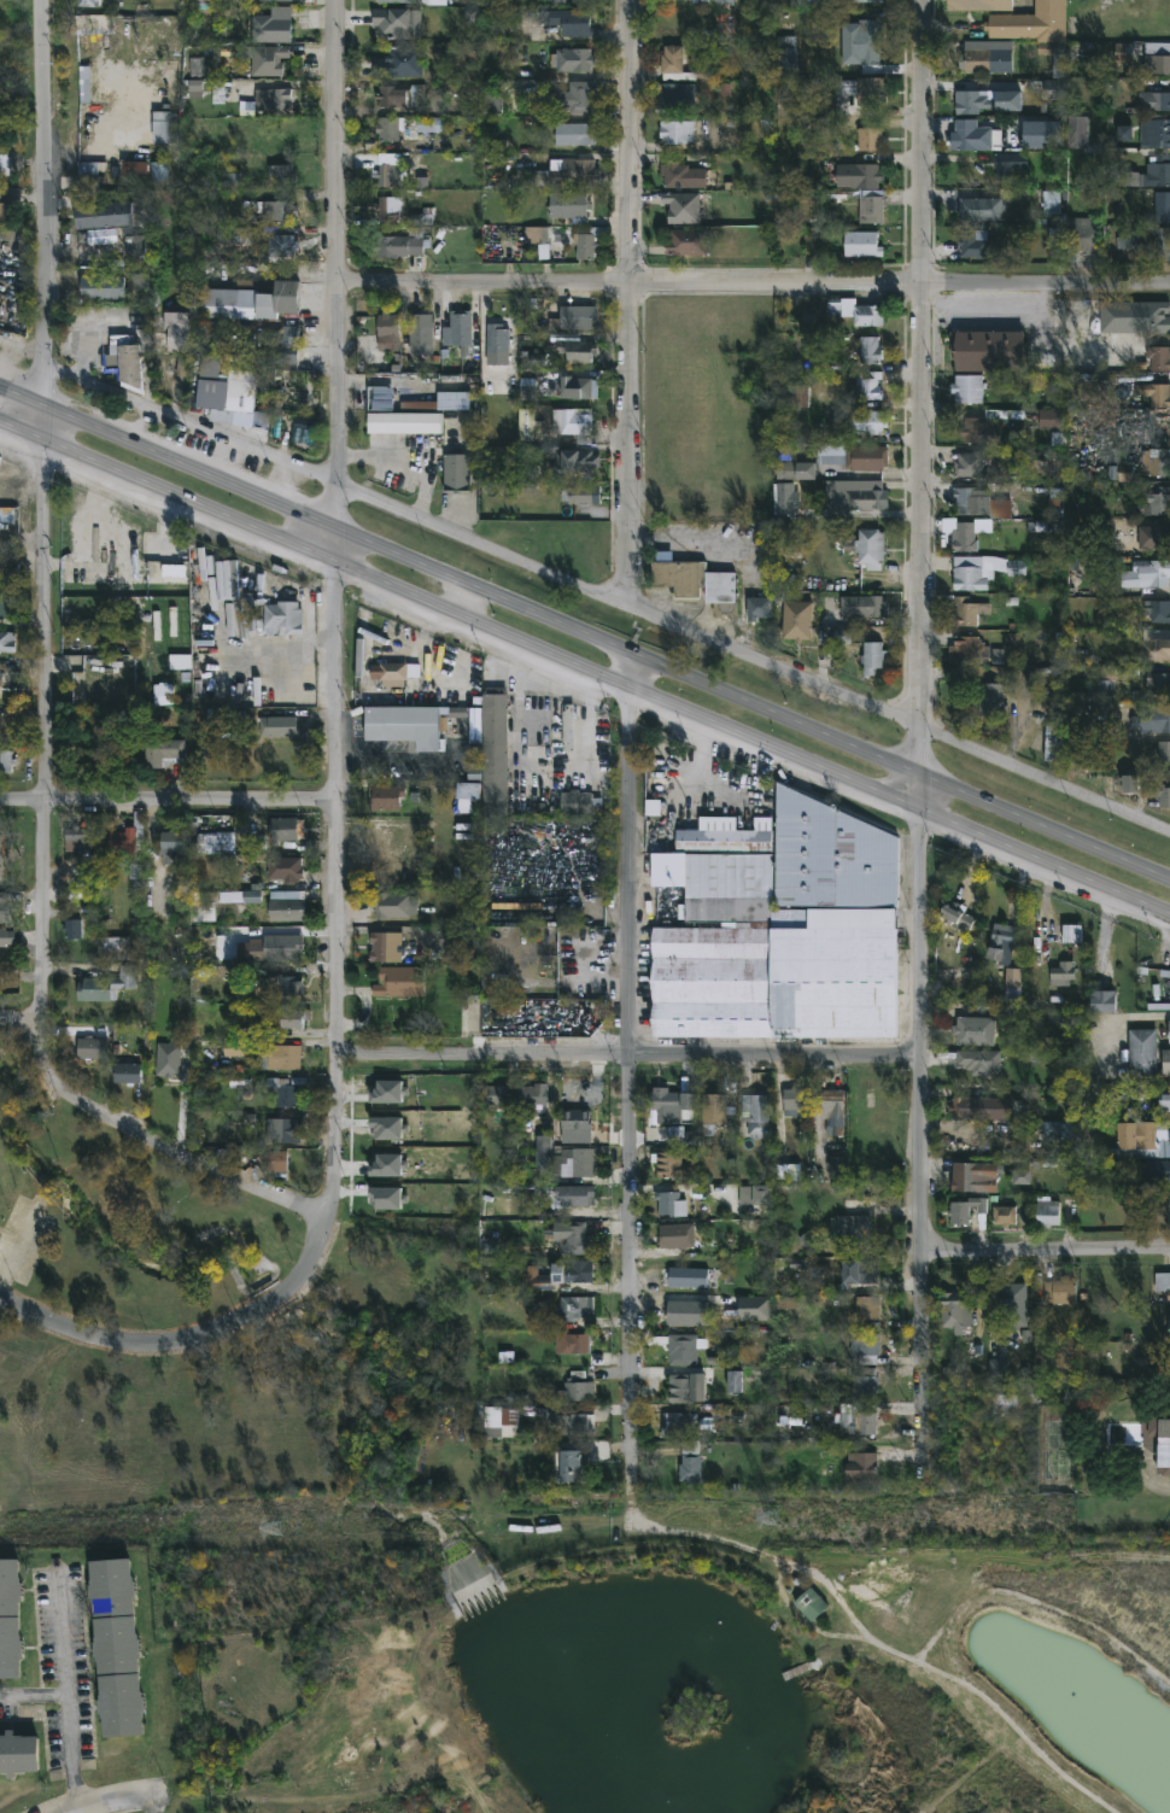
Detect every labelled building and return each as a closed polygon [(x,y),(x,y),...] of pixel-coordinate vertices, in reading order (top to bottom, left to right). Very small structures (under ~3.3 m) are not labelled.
[(3,14),(2,1),(9,1),(9,0),(0,0),(0,14),(3,14)] [(100,0),(78,0),(78,9),(100,9),(100,0)] [(948,10),(948,0),(1013,0),(1013,10),(948,10)] [(1035,14),(1035,0),(1066,0),(1066,37),(1066,41),(1037,41),(1037,37),(989,37),(989,13),(1035,14)] [(289,18),(288,42),(257,42),(257,25),(251,25),(251,14),(271,14),(273,6),(292,7),(292,18),(289,18)] [(413,23),(413,27),(409,30),(409,37),(378,37),(378,24),(373,24),(373,7),(409,7),(409,19),(413,23)] [(591,17),(591,22),(593,22),(593,30),(590,31),(590,36),(560,36),(560,25),(549,25),(549,10),(593,10),(593,17),(591,17)] [(881,19),(881,36),(883,36),(883,43),(881,43),(881,64),(842,64),(842,22),(859,22),(859,19),(881,19)] [(1116,42),(1169,42),(1169,54),(1169,73),(1141,72),(1141,63),(1146,64),(1146,54),(1134,54),(1134,66),(1116,65),(1116,42)] [(674,43),(684,46),(683,71),(696,71),(696,68),(713,68),(713,78),(663,80),(663,74),(661,74),(661,54),(665,54),(665,46),(674,43)] [(410,45),(411,46),(422,46),(422,76),(373,75),(372,57),(384,58),(384,54),(388,54),(388,46),(390,46),(405,46),(406,45),(410,45)] [(280,58),(280,62),(283,62),(283,76),(251,76),(251,46),(289,46),(289,58),(280,58)] [(795,75),(776,75),(776,47),(795,47),(795,75)] [(591,48),(592,54),(596,54),(596,65),(592,65),(592,71),(556,71),(556,66),(550,66),(550,53),(556,53),(556,48),(591,48)] [(991,65),(991,72),(965,72),(965,66),(963,66),(963,59),(965,59),(965,49),(991,48),(991,65)] [(79,105),(89,105),(89,69),(79,69),(79,105)] [(887,92),(885,105),(856,105),(856,94),(836,94),(836,78),(856,80),(856,76),(887,77),(887,92)] [(591,97),(591,113),(568,113),(568,107),(557,107),(557,92),(569,92),(569,81),(596,82),(596,94),(591,94),(591,97)] [(695,83),(695,106),(657,106),(656,83),(695,83)] [(989,95),(988,107),(979,107),(979,112),(957,112),(957,101),(958,99),(960,99),(961,83),(976,83),(976,90),(979,92),(978,95),(989,95)] [(425,99),(425,107),(379,106),(379,100),(375,100),(375,93),(379,93),(379,86),(425,84),(425,99)] [(291,111),(255,111),(253,89),(289,88),(291,111)] [(1145,92),(1169,92),(1169,110),(1139,110),(1140,88),(1145,88),(1145,92)] [(835,136),(818,136),(818,94),(835,94),(835,136)] [(170,111),(170,119),(175,119),(175,142),(152,142),(152,111),(170,111)] [(398,130),(398,141),(378,141),(378,133),(375,133),(375,123),(379,123),(379,117),(404,117),(404,130),(398,130)] [(417,131),(405,131),(405,117),(444,117),(444,131),(417,131)] [(991,118),(991,130),(1001,130),(1001,144),(999,144),(999,150),(957,150),(957,142),(952,142),(952,133),(955,133),(957,118),(991,118)] [(1163,119),(1169,119),(1169,148),(1147,148),(1147,127),(1163,127),(1163,119)] [(695,121),(695,144),(666,144),(666,138),(660,138),(660,127),(665,127),(665,121),(695,121)] [(1064,147),(1024,147),(1024,121),(1064,121),(1064,147)] [(595,123),(595,129),(601,129),(601,138),(595,138),(595,145),(555,145),(555,123),(595,123)] [(882,127),(884,141),(882,141),(882,151),(858,151),(858,127),(882,127)] [(130,132),(111,132),(111,148),(130,148),(130,132)] [(10,175),(0,175),(0,149),(7,150),(7,156),(10,156),(10,175)] [(1010,180),(995,180),(995,152),(1028,152),(1028,169),(1010,170),(1010,180)] [(1169,160),(1169,163),(1169,186),(1140,186),(1140,174),(1147,174),(1147,163),(1157,164),(1157,156),(1169,156),(1169,160)] [(595,158),(595,171),(598,171),(598,176),(595,176),(595,186),(567,185),(567,172),(575,172),(575,158),(595,158)] [(95,171),(96,189),(72,189),(72,175),(77,175),(77,162),(115,163),(115,171),(95,171)] [(679,162),(679,164),(689,164),(689,168),(706,168),(706,187),(665,187),(665,176),(661,176),(661,164),(667,164),(667,162),(679,162)] [(878,164),(878,171),(884,171),(884,181),(878,181),(878,188),(837,188),(837,163),(878,163),(878,164)] [(292,164),(292,171),(296,171),(297,186),(275,186),(274,177),(268,177),(267,164),(292,164)] [(397,166),(379,166),(379,189),(397,189),(397,166)] [(1127,169),(1127,171),(1139,171),(1139,186),(1108,186),(1108,169),(1127,169)] [(1060,199),(1060,215),(1066,215),(1066,224),(1060,224),(1060,222),(1059,221),(1059,224),(1048,224),(1048,216),(1043,216),(1043,191),(1060,191),(1060,188),(1067,188),(1067,199),(1060,199)] [(885,204),(884,223),(859,223),(860,189),(885,189),(885,204)] [(587,193),(587,203),(592,203),(592,209),(587,209),(587,223),(572,223),(572,217),(549,215),(549,192),(587,192),(587,193)] [(700,192),(700,222),(669,222),(669,203),(663,203),(663,192),(700,192)] [(1154,192),(1169,192),(1169,223),(1154,223),(1154,192)] [(400,197),(402,205),(400,205),(400,218),(378,218),(379,212),(374,212),(374,204),(379,204),(379,197),(400,197)] [(1005,203),(1005,209),(1002,209),(1002,220),(960,220),(960,198),(1002,198),(1002,203),(1005,203)] [(10,222),(0,222),(0,201),(10,201),(10,222)] [(293,226),(259,226),(259,201),(293,201),(293,226)] [(110,227),(74,229),(72,205),(109,204),(110,227)] [(1096,250),(1092,255),(1083,255),(1083,262),(1070,262),(1070,250),(1067,250),(1069,217),(1095,217),(1102,226),(1101,250),(1096,250)] [(258,227),(258,242),(256,244),(216,242),(216,227),(258,227)] [(550,227),(549,259),(538,259),(539,242),(525,242),(525,227),(550,227)] [(608,228),(608,235),(596,234),(596,242),(598,242),(598,247),(596,247),(595,259),(578,259),(579,244),(574,244),(574,233),(589,233),(590,227),(608,228)] [(1153,227),(1169,228),(1169,262),(1149,262),(1149,248),(1153,250),(1153,227)] [(146,265),(127,267),(125,240),(129,240),(128,229),(144,228),(146,265)] [(1145,228),(1146,247),(1123,248),(1122,244),(1119,244),(1119,236),(1122,236),(1122,229),(1145,228)] [(707,255),(667,255),(667,240),(671,240),(671,229),(707,229),(707,255)] [(877,244),(877,246),(884,246),(884,256),(844,257),(844,232),(878,230),(877,244)] [(973,236),(973,240),(985,240),(985,258),(960,257),(960,246),(957,246),(958,230),(976,230),(976,236),(973,236)] [(296,234),(296,241),(298,241),(298,250),(294,250),(294,257),(267,257),(265,236),(296,234)] [(408,236),(408,238),(422,238),(422,255),(408,255),(408,256),(378,256),(378,235),(408,236)] [(124,298),(82,298),(81,276),(123,276),(124,298)] [(298,281),(297,312),(277,312),(277,318),(193,317),(193,288),(236,290),(236,279),(298,281)] [(856,297),(856,305),(884,304),(885,326),(854,327),(854,316),(829,316),(829,298),(856,297)] [(592,329),(560,329),(560,305),(598,305),(598,320),(592,320),(592,329)] [(1140,328),(1169,328),(1169,309),(1140,309),(1140,328)] [(388,310),(388,314),(398,314),(399,350),(388,350),(388,338),(378,338),(378,315),(381,315),(381,311),(388,310)] [(426,310),(426,314),(431,314),(432,345),(426,345),(426,355),(415,356),(415,345),(409,346),(409,314),(415,314),(415,311),(426,310)] [(455,310),(455,312),(464,312),(464,310),(470,310),(470,345),(462,347),(462,345),(450,345),(449,358),(440,358),(438,329),(440,329),(440,311),(455,310)] [(189,317),(188,352),(166,351),(168,328),(163,328),(163,322),(169,322),(169,312),(189,314),(189,317)] [(499,323),(499,328),(509,328),(509,353),(487,353),(487,323),(499,323)] [(298,326),(296,363),(274,362),(275,350),(263,349),(264,331),(282,332),(282,326),(298,326)] [(1025,370),(957,370),(957,331),(1025,331),(1025,370)] [(128,334),(134,335),(134,344),(139,344),(141,394),(119,386),(118,372),(103,373),(101,355),(110,355),(109,335),(128,334)] [(879,337),(879,346),(881,346),(881,350),(882,350),(883,359),(879,359),(879,364),(860,364),(860,343),(858,343),(858,338),(860,337),(879,337)] [(596,349),(596,353),(591,353),(591,362),(567,362),(567,353),(557,352),(557,341),(596,343),(596,349)] [(1147,346),(1169,346),(1169,370),(1151,370),(1151,358),(1147,358),(1147,346)] [(257,372),(253,413),(195,408),(195,404),(189,404),(191,394),(197,396),(198,379),(218,381),(218,375),(221,375),(222,363),(229,364),(229,369),(257,372)] [(883,378),(883,380),(879,380),(879,386),(881,386),(881,399),(852,399),(852,384),(856,385),(856,375),(862,375),(862,379),(868,379),(868,372),(883,372),(883,378)] [(983,375),(983,403),(955,403),(955,394),(950,394),(950,382),(955,382),(955,374),(983,375)] [(578,375),(578,379),(599,379),(598,400),(561,399),(561,376),(578,375)] [(809,385),(808,407),(786,408),(786,384),(809,385)] [(1136,384),(1169,384),(1169,408),(1151,408),(1151,396),(1136,396),(1136,384)] [(534,408),(534,421),(545,421),(545,439),(534,439),(534,440),(528,440),(528,444),(519,444),(519,408),(534,408)] [(592,408),(592,443),(610,443),(610,451),(592,451),(592,455),(598,455),(598,463),(592,463),(591,470),(575,470),(575,478),(556,476),(556,461),(562,461),(563,451),(566,451),(566,444),(578,444),(578,451),(580,451),(580,444),(577,443),(577,434),(552,433),(552,422),(561,422),(562,409),(592,408)] [(873,409),(873,410),(884,410),(884,417),(889,417),(889,427),(884,427),(884,434),(853,434),(853,410),(873,409)] [(1001,419),(1001,443),(966,441),(966,437),(961,437),(961,427),(965,427),(965,417),(985,417),(985,409),(1024,410),(1024,419),(1001,419)] [(1064,429),(1039,429),(1039,409),(1064,409),(1064,429)] [(368,434),(367,434),(367,413),(440,414),(440,434),(368,434)] [(884,446),(884,449),(889,449),(888,467),(884,467),(884,470),(853,470),(853,468),(847,468),(847,448),(853,448),(853,445),(884,446)] [(1169,475),(1143,475),(1142,451),(1169,449),(1169,475)] [(988,478),(955,478),(955,461),(958,461),(958,452),(975,452),(975,450),(984,450),(984,469),(988,469),(988,478)] [(444,491),(443,491),(443,454),(469,454),(470,491),(444,491)] [(794,479),(777,478),(778,462),(817,462),(817,479),(794,479)] [(14,522),(0,522),(0,478),(17,478),(17,507),(13,507),(14,522)] [(883,489),(883,490),(888,490),(888,507),(884,507),(884,509),(825,509),(825,480),(883,480),(883,489)] [(794,483),(794,495),(797,495),(801,497),(802,502),(798,504),(794,504),(794,515),(777,515),(776,484),(794,483)] [(592,485),(592,495),(597,495),(596,502),(592,502),(592,504),(575,504),(575,502),(562,502),(562,490),(569,490),(569,487),(574,487),(574,485),(592,485)] [(1157,486),(1169,486),(1169,516),(1143,515),(1143,502),(1147,502),(1147,493),(1157,495),(1157,486)] [(984,489),(984,507),(978,507),(978,515),(957,515),(955,489),(984,489)] [(83,514),(141,536),(133,556),(106,545),(103,556),(65,554),(80,517),(82,519),(83,514)] [(975,528),(976,539),(978,539),(978,551),(954,551),(954,538),(958,538),(958,522),(975,522),(975,528)] [(1092,550),(1071,550),(1071,526),(1090,525),(1092,550)] [(1140,527),(1169,527),(1169,549),(1140,549),(1140,527)] [(884,536),(884,561),(879,561),(879,562),(882,562),(882,571),(866,571),(867,563),(859,563),(859,552),(855,552),(855,545),(843,545),(843,536),(855,536),(855,539),(859,540),(859,528),(881,530),(881,532),(884,532),(884,536)] [(998,556),(1010,560),(1026,560),(1026,575),(1008,574),(1008,572),(994,571),(994,580),(988,580),(988,590),(954,590),(954,556),(998,556)] [(1151,560),(1169,560),(1169,577),(1169,586),(1142,586),(1142,557),(1151,558),(1151,560)] [(706,561),(706,573),(736,573),(737,616),(714,616),(714,602),(706,602),(706,587),(700,587),(701,598),(674,598),(674,586),(651,586),(651,562),(706,561)] [(883,608),(883,618),(825,615),(825,596),(883,597),(883,608)] [(969,596),(970,604),(991,603),(991,614),(977,614),(978,626),(954,627),(953,610),(957,610),(957,606),(954,606),(954,596),(969,596)] [(753,622),(748,622),(748,597),(772,597),(772,616),(757,618),(757,622),(753,622)] [(813,602),(812,641),(795,642),(795,639),(783,639),(784,601),(813,602)] [(1145,601),(1169,601),(1169,622),(1152,622),(1152,618),(1149,618),(1149,614),(1145,614),(1145,601)] [(298,608),(303,609),(302,634),(286,634),(286,627),(264,627),(264,604),(276,604),(277,602),(298,602),(298,608)] [(13,650),(0,651),(0,632),(14,632),(13,650)] [(979,636),(979,642),(985,642),(985,645),(991,645),(991,656),(983,656),(983,661),(949,662),(949,647),(955,647),(955,636),(979,636)] [(248,655),(220,655),(220,639),(248,639),(248,655)] [(1141,639),(1169,639),(1169,663),(1141,663),(1141,639)] [(883,642),(883,650),(888,650),(888,659),(883,660),(883,667),(877,667),(877,676),(864,678),(864,663),(861,663),(861,655),(864,655),(864,642),(883,642)] [(1111,659),(1111,661),(1123,661),(1123,666),(1116,666),(1117,701),(1088,701),(1088,682),(1095,682),(1094,666),(1102,666),(1102,659),(1111,659)] [(420,665),(420,677),(372,677),(372,666),(380,666),(380,663),(420,665)] [(81,672),(81,704),(109,704),(109,672),(81,672)] [(1147,673),(1169,674),(1169,696),(1152,696),(1152,686),(1147,686),(1147,673)] [(1004,684),(1004,704),(1008,704),(1008,717),(978,717),(978,704),(979,704),(981,694),(982,694),(983,683),(1004,684)] [(508,688),(508,817),(481,815),(482,739),(461,738),(461,741),(454,741),(454,738),(438,738),(438,753),(408,753),(408,742),(364,741),(364,707),(482,708),(482,695),(485,695),(485,688),(508,688)] [(1094,721),(1094,737),(1071,737),(1072,706),(1081,707),(1080,720),(1094,721)] [(1140,707),(1169,706),(1169,732),(1141,733),(1141,731),(1133,731),(1133,718),(1140,717),(1140,707)] [(294,718),(296,725),(298,725),(298,735),(258,736),(258,717),(294,715),(294,718)] [(1058,761),(1046,761),(1047,725),(1063,725),(1063,761),(1058,761)] [(165,770),(145,770),(145,741),(183,741),(185,759),(170,759),(170,770),(165,770)] [(1159,743),(1159,762),(1169,762),(1169,743),(1159,743)] [(11,773),(0,773),(0,750),(11,750),(11,760),(16,760),(16,765),(11,765),(11,773)] [(1164,776),(1169,776),(1169,809),(1159,808),(1159,797),(1152,797),(1152,784),(1164,784),(1164,776)] [(1137,794),(1137,777),(1122,777),(1122,794),(1137,794)] [(890,905),(776,903),(777,779),(899,836),(899,905),(890,905)] [(479,800),(479,784),(456,784),(456,800),(479,800)] [(399,811),(368,811),(368,797),(372,797),(372,785),(405,786),(405,800),(399,800),(399,811)] [(580,789),(580,793),(592,793),(592,814),(562,813),(562,793),(572,793),(572,789),(580,789)] [(296,817),(296,824),(302,824),(302,835),(296,835),(296,840),(270,841),(269,817),(296,817)] [(78,826),(78,829),(84,830),(86,826),(96,830),(95,852),(65,850),(65,829),(72,829),(72,826),(78,826)] [(135,827),(134,861),(125,861),(125,854),(104,854),(104,834),(107,834),(107,831),(124,832),(125,826),(135,827)] [(697,826),(697,829),(772,830),(771,908),(808,908),(808,906),(896,908),(896,1036),(650,1033),(653,926),(723,928),(723,922),(685,920),(685,919),(679,919),(679,903),(685,903),(685,885),(654,884),(654,852),(675,853),(675,827),(697,826)] [(174,829),(188,831),(188,844),(183,844),(183,849),(170,849),(170,864),(162,864),(162,854),(160,854),(160,830),(174,829)] [(235,831),(234,853),(191,852),(191,840),(197,841),(197,832),(235,831)] [(300,856),(302,877),(297,877),(297,883),(282,883),(282,879),(267,879),(267,856),(300,856)] [(304,897),(304,907),(308,907),(308,920),(269,920),(268,890),(304,890),(304,897)] [(10,920),(0,921),(0,891),(4,891),(4,899),(4,900),(10,900),(10,920)] [(207,920),(193,920),(193,891),(261,891),(261,902),(215,901),(215,920),(207,920)] [(392,891),(392,895),(408,895),(408,918),(373,918),(373,906),(368,907),(367,893),(392,891)] [(955,902),(966,907),(964,912),(975,918),(969,930),(954,922),(950,925),(942,920),(943,917),(937,913),(943,903),(944,902),(949,907),(953,901),(955,902)] [(64,941),(83,941),(83,922),(64,922),(64,941)] [(1012,953),(1010,965),(1000,964),(1000,969),(993,967),(994,958),(985,957),(991,922),(1016,926),(1012,953)] [(1081,944),(1081,926),(1063,926),(1063,944),(1081,944)] [(5,946),(0,946),(0,928),(5,928),(5,930),(13,930),(13,943),(5,943),(5,946)] [(402,942),(402,961),(369,960),(369,949),(373,948),(373,942),(369,942),(369,931),(402,931),(402,942)] [(1069,986),(1049,984),(1049,967),(1059,967),(1059,960),(1074,960),(1074,979),(1069,979),(1069,986)] [(135,965),(134,989),(116,988),(116,1001),(76,1000),(77,981),(82,981),(82,976),(118,977),(118,964),(135,965)] [(423,966),(423,995),(372,995),(372,984),(381,984),(381,981),(378,981),(378,966),(423,966)] [(1020,1000),(1006,1000),(1007,967),(1022,967),(1020,1000)] [(280,975),(303,975),(303,995),(286,995),(286,999),(267,999),(265,987),(262,988),(261,977),(267,977),(267,975),(280,975)] [(1116,1011),(1092,1011),(1092,989),(1116,989),(1116,1011)] [(293,1005),(293,1010),(310,1010),(310,1018),(302,1018),(302,1028),(280,1028),(280,1005),(293,1005)] [(994,1017),(993,1046),(958,1045),(958,1036),(952,1036),(952,1025),(955,1025),(955,1016),(994,1017)] [(1162,1048),(1169,1048),(1169,1074),(1128,1075),(1128,1029),(1156,1029),(1156,1069),(1162,1069),(1162,1048)] [(105,1058),(76,1058),(76,1037),(106,1037),(105,1058)] [(180,1045),(158,1045),(158,1078),(180,1078),(180,1045)] [(267,1068),(259,1068),(261,1047),(268,1047),(268,1045),(300,1045),(300,1069),(267,1068)] [(1000,1051),(1000,1071),(989,1071),(989,1076),(971,1076),(971,1070),(965,1070),(965,1066),(955,1066),(955,1049),(1000,1051)] [(162,1057),(162,1069),(168,1069),(169,1066),(182,1066),(181,1088),(148,1087),(148,1057),(162,1057)] [(140,1082),(112,1082),(112,1063),(140,1063),(140,1082)] [(306,1084),(303,1084),(303,1099),(311,1099),(311,1107),(275,1107),(275,1087),(265,1087),(265,1077),(288,1078),(288,1084),(291,1084),(291,1077),(306,1077),(306,1084)] [(548,1082),(548,1112),(534,1112),(534,1105),(520,1105),(520,1084),(534,1086),(534,1082),(548,1082)] [(507,1109),(482,1107),(484,1084),(508,1086),(507,1109)] [(808,1088),(807,1106),(801,1106),(801,1116),(783,1116),(784,1088),(791,1088),(791,1086),(808,1088)] [(669,1087),(669,1092),(695,1092),(695,1093),(697,1093),(697,1119),(684,1119),(684,1110),(672,1110),(672,1123),(657,1123),(657,1110),(649,1110),(649,1090),(653,1090),(653,1087),(669,1087)] [(842,1112),(842,1115),(820,1113),(820,1089),(843,1089),(842,1112)] [(965,1098),(965,1100),(970,1100),(970,1095),(977,1095),(977,1101),(979,1101),(978,1119),(952,1119),(952,1111),(947,1111),(948,1104),(952,1104),(952,1095),(954,1095),(954,1089),(965,1089),(965,1098)] [(1160,1089),(1169,1090),(1169,1118),(1165,1118),(1165,1110),(1156,1110),(1156,1104),(1160,1104),(1160,1089)] [(735,1106),(735,1113),(726,1113),(726,1124),(715,1124),(715,1136),(703,1135),(703,1093),(726,1094),(726,1106),(735,1106)] [(764,1134),(764,1139),(750,1139),(750,1133),(748,1133),(748,1122),(743,1122),(743,1093),(770,1094),(768,1134),(764,1134)] [(298,1141),(273,1141),(273,1118),(298,1119),(298,1141)] [(1119,1122),(1169,1123),(1169,1130),(1159,1130),(1159,1158),(1133,1157),(1133,1168),(1125,1168),(1125,1157),(1105,1157),(1105,1147),(1118,1147),(1119,1122)] [(1072,1141),(1072,1124),(1037,1124),(1037,1141),(1072,1141)] [(552,1169),(537,1169),(538,1135),(552,1135),(552,1169)] [(595,1176),(561,1176),(562,1163),(567,1163),(567,1158),(573,1158),(573,1147),(596,1147),(595,1176)] [(287,1170),(263,1170),(263,1151),(287,1151),(287,1170)] [(683,1151),(683,1163),(692,1163),(692,1177),(657,1177),(657,1152),(683,1151)] [(996,1163),(996,1193),(952,1192),(952,1162),(996,1163)] [(595,1195),(595,1206),(561,1205),(561,1198),(555,1198),(555,1185),(595,1186),(595,1195)] [(759,1204),(739,1203),(741,1186),(772,1185),(772,1204),(759,1204)] [(680,1193),(680,1216),(669,1216),(669,1213),(659,1213),(659,1199),(655,1199),(655,1193),(680,1193)] [(987,1198),(987,1213),(977,1213),(977,1206),(967,1206),(967,1224),(949,1224),(949,1216),(947,1216),(947,1211),(949,1211),(949,1201),(967,1201),(967,1198),(987,1198)] [(1052,1224),(1051,1228),(1046,1228),(1046,1224),(1037,1224),(1037,1200),(1060,1200),(1060,1224),(1052,1224)] [(1016,1227),(1016,1208),(996,1208),(996,1227),(1016,1227)] [(871,1253),(837,1253),(837,1215),(871,1215),(871,1253)] [(586,1234),(586,1236),(590,1236),(590,1253),(564,1253),(564,1221),(586,1221),(586,1234)] [(696,1247),(660,1248),(660,1224),(695,1223),(696,1247)] [(858,1259),(878,1259),(878,1282),(843,1282),(843,1259),(858,1259)] [(563,1263),(563,1265),(590,1265),(590,1282),(556,1282),(556,1291),(527,1291),(527,1265),(538,1265),(538,1275),(551,1275),(551,1263),(563,1263)] [(708,1268),(708,1287),(668,1286),(669,1267),(708,1268)] [(1156,1273),(1169,1273),(1169,1303),(1158,1303),(1158,1296),(1168,1296),(1168,1291),(1156,1291),(1156,1273)] [(1076,1280),(1076,1303),(1045,1303),(1045,1281),(1060,1280),(1060,1276),(1070,1276),(1070,1280),(1076,1280)] [(1026,1283),(1026,1326),(1019,1326),(1019,1330),(1010,1330),(1010,1323),(1001,1323),(1001,1283),(1026,1283)] [(966,1292),(966,1306),(971,1306),(971,1326),(964,1326),(964,1335),(954,1335),(953,1327),(942,1327),(941,1292),(966,1292)] [(771,1320),(739,1320),(739,1296),(771,1296),(771,1320)] [(563,1322),(561,1322),(561,1297),(595,1297),(595,1317),(574,1317),(574,1322),(563,1322)] [(879,1320),(856,1320),(856,1297),(879,1297),(879,1320)] [(706,1326),(667,1324),(667,1300),(706,1300),(706,1326)] [(877,1356),(877,1364),(858,1364),(858,1355),(850,1355),(852,1333),(881,1333),(881,1356),(877,1356)] [(590,1334),(590,1339),(592,1339),(592,1344),(590,1344),(590,1352),(556,1352),(556,1334),(590,1334)] [(697,1334),(697,1338),(708,1338),(708,1349),(706,1349),(706,1356),(697,1356),(697,1364),(669,1364),(668,1344),(653,1344),(653,1335),(697,1334)] [(1169,1350),(1169,1372),(1158,1372),(1158,1358),(1169,1359),(1169,1350)] [(877,1373),(878,1388),(877,1388),(877,1398),(852,1398),(852,1391),(858,1391),(858,1381),(853,1381),(853,1376),(861,1376),(861,1367),(877,1367),(877,1373)] [(586,1378),(586,1381),(595,1381),(595,1394),(589,1394),(589,1400),(551,1402),(551,1397),(556,1397),(556,1390),(564,1390),(564,1382),(567,1382),(567,1378),(571,1378),(571,1370),(586,1370),(586,1378)] [(692,1375),(692,1400),(669,1400),(669,1393),(671,1393),(669,1374),(692,1375)] [(1016,1403),(1016,1414),(991,1414),(993,1382),(1037,1384),(1037,1403),(1016,1403)] [(502,1406),(502,1408),(517,1408),(517,1426),(515,1426),(515,1437),(484,1437),(484,1406),(502,1406)] [(1142,1408),(1169,1408),(1169,1474),(1158,1474),(1158,1456),(1143,1446),(1143,1433),(1141,1433),(1142,1408)] [(877,1427),(877,1433),(848,1433),(848,1428),(840,1428),(841,1411),(877,1413),(877,1427)] [(689,1438),(661,1437),(661,1413),(697,1413),(697,1423),(689,1423),(689,1438)] [(595,1416),(595,1440),(569,1439),(569,1434),(550,1434),(550,1415),(595,1414),(595,1416)] [(700,1440),(698,1455),(701,1455),(701,1484),(679,1484),(679,1464),(681,1464),(681,1440),(700,1440)] [(586,1481),(556,1481),(555,1451),(586,1451),(586,1481)] [(877,1480),(846,1480),(846,1462),(855,1462),(855,1452),(877,1452),(877,1480)] [(18,1679),(0,1679),(0,1560),(16,1560),(16,1575),(16,1578),(18,1578),(18,1583),(19,1583),(19,1603),(17,1603),(17,1636),(18,1636),(18,1641),(21,1641),(21,1661),(18,1661),(18,1679)] [(128,1560),(129,1577),(131,1577),(131,1581),(134,1581),(135,1599),(131,1599),(134,1634),(136,1634),(136,1639),(138,1639),(139,1654),(138,1654),(138,1660),(136,1660),(139,1692),(140,1692),(140,1697),(142,1697),(144,1715),(141,1718),(141,1735),(101,1737),(100,1720),(98,1720),(98,1715),(95,1715),(95,1701),(96,1701),(98,1696),(95,1662),(94,1662),(93,1657),(92,1657),(90,1643),(92,1638),(94,1638),(92,1603),(88,1603),(87,1599),(87,1585),(88,1585),(88,1580),(87,1562),(128,1560)] [(813,1620),(811,1622),(792,1603),(809,1587),(827,1606),(813,1620)] [(5,1774),(0,1774),(0,1736),(4,1736),(4,1730),(12,1731),(12,1732),(12,1737),(35,1738),(35,1773),(12,1774),(12,1779),(5,1779),(5,1774)]
